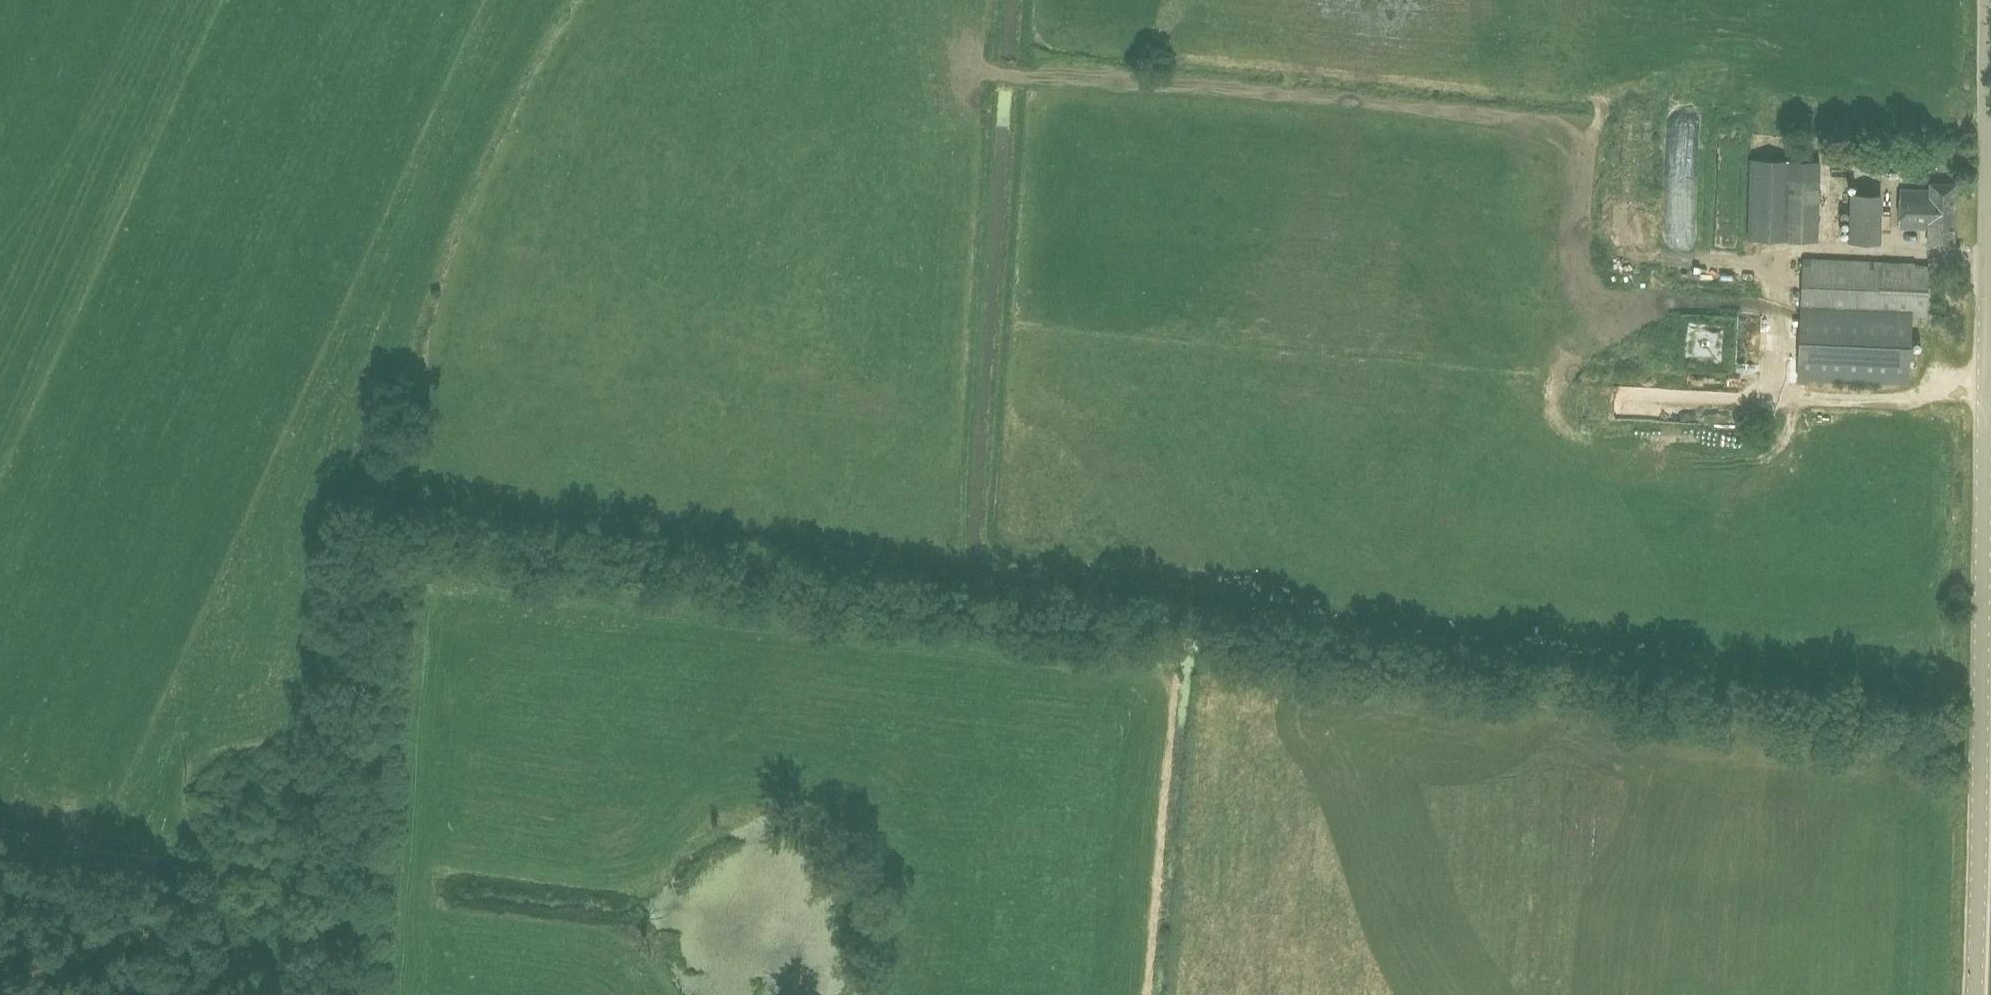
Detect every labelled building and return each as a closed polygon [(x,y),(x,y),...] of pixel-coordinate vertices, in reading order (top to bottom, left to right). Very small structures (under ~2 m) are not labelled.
[(1751,158),(1747,237),(1784,239),(1785,178),(1820,179),(1821,161),(1786,159),(1751,158)] [(1912,173),(1929,173),(1929,158),(1912,158),(1912,173)] [(1954,246),(1956,182),(1930,182),(1929,190),(1900,190),(1899,227),(1928,228),(1928,245),(1954,246)] [(1734,237),(1728,195),(1712,197),(1718,239),(1734,237)] [(1877,242),(1877,224),(1848,223),(1847,241),(1877,242)] [(1803,259),(1798,377),(1908,382),(1912,315),(1926,315),(1928,271),(1916,270),(1916,264),(1803,259)]
